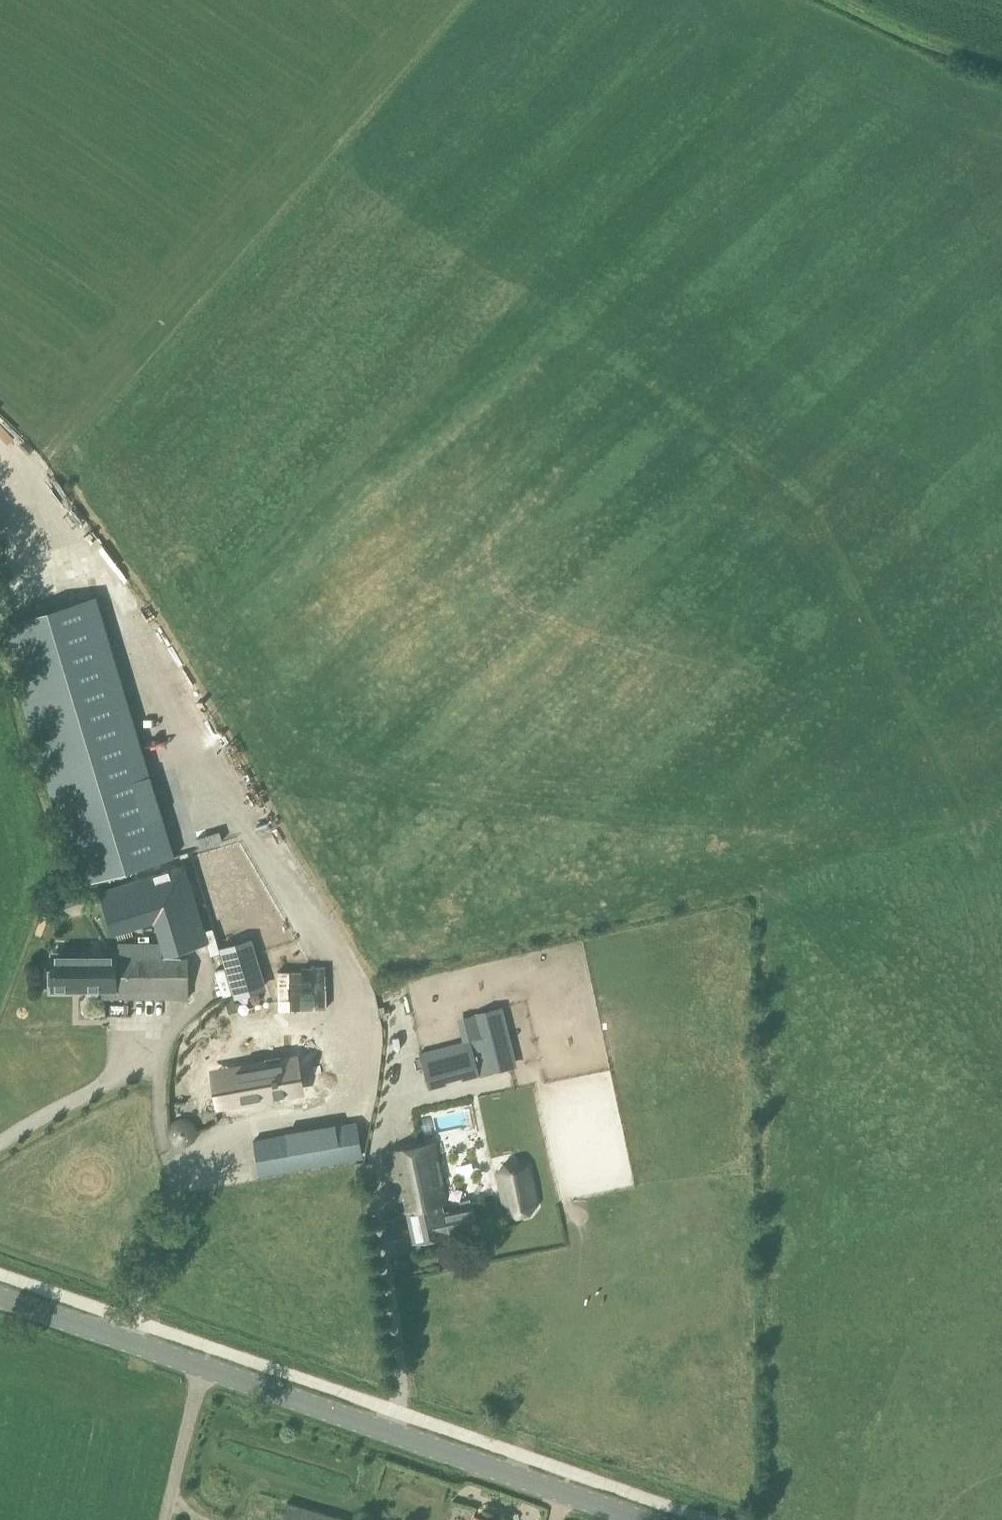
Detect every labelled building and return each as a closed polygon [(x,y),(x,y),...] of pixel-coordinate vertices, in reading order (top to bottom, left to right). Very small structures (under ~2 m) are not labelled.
[(0,624),(0,628),(78,885),(175,855),(96,595),(0,624)] [(184,867),(101,892),(114,933),(166,916),(167,916),(177,950),(207,941),(184,867)] [(134,934),(133,943),(167,944),(167,935),(134,934)] [(248,941),(222,949),(236,997),(262,989),(248,941)] [(49,971),(49,985),(53,985),(53,991),(107,991),(117,991),(118,959),(118,953),(54,953),(54,971),(49,971)] [(107,991),(107,998),(189,998),(189,959),(118,959),(117,991),(107,991)] [(475,1014),(491,1073),(511,1068),(497,1009),(475,1014)] [(356,1017),(346,1018),(346,1036),(357,1036),(356,1017)] [(394,1054),(393,1084),(423,1085),(424,1054),(415,1053),(415,1055),(394,1054)] [(291,1067),(227,1078),(232,1108),(296,1097),(291,1067)] [(260,1176),(360,1159),(353,1124),(254,1140),(260,1176)] [(477,1225),(473,1206),(445,1212),(443,1204),(448,1203),(435,1143),(388,1152),(402,1213),(407,1212),(414,1243),(449,1235),(448,1232),(477,1225)] [(500,1184),(498,1185),(499,1187),(501,1186),(503,1196),(504,1199),(501,1199),(502,1201),(504,1200),(507,1212),(518,1217),(529,1214),(536,1205),(535,1194),(537,1193),(537,1192),(534,1192),(534,1188),(532,1179),(534,1179),(533,1177),(531,1178),(528,1166),(517,1162),(506,1164),(498,1173),(500,1184)] [(403,1237),(399,1217),(385,1220),(389,1240),(403,1237)] [(130,1247),(140,1251),(143,1242),(133,1238),(130,1247)] [(287,1502),(282,1519),(347,1519),(287,1502)]
